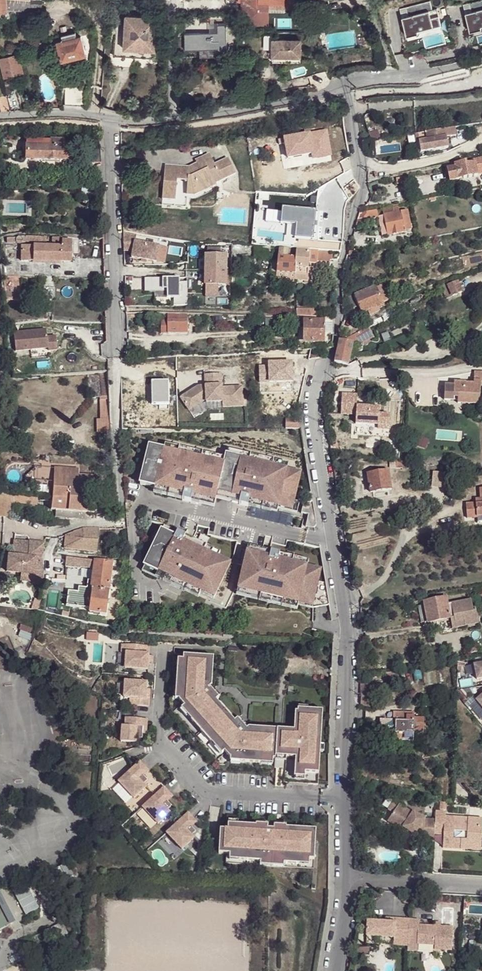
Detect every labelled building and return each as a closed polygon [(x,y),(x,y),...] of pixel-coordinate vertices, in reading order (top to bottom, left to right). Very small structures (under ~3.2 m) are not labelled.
[(42,0),(5,0),(6,10),(41,11),(42,0)] [(312,26),(302,0),(243,0),(244,4),(245,3),(245,13),(247,13),(247,25),(263,25),(263,12),(260,12),(261,5),(291,7),(291,10),(298,10),(298,26),(312,26)] [(468,5),(470,14),(464,15),(469,34),(480,31),(480,28),(481,28),(481,1),(468,5)] [(429,3),(404,9),(406,18),(401,19),(405,38),(417,35),(416,32),(440,26),(436,10),(431,11),(429,3)] [(263,12),(263,25),(270,25),(270,12),(291,12),(291,10),(291,7),(261,5),(260,12),(263,12)] [(125,39),(115,40),(115,61),(157,60),(156,19),(125,19),(125,39)] [(190,24),(190,43),(209,43),(209,48),(210,48),(225,47),(225,48),(227,48),(227,47),(236,47),(236,45),(236,24),(237,23),(190,24)] [(80,30),(54,38),(55,42),(58,42),(82,36),(80,30)] [(87,55),(82,36),(58,42),(62,61),(87,55)] [(271,61),(281,60),(281,55),(300,55),(299,38),(271,39),(271,61)] [(36,43),(28,45),(30,54),(38,52),(36,43)] [(24,72),(19,54),(16,55),(12,56),(6,57),(0,59),(6,77),(24,72)] [(65,106),(82,107),(83,89),(77,89),(77,87),(71,87),(71,89),(64,89),(65,106)] [(20,110),(23,110),(18,91),(8,94),(12,111),(20,110)] [(11,111),(7,95),(0,97),(0,110),(0,112),(11,111)] [(455,128),(415,134),(417,142),(419,142),(420,152),(448,147),(446,137),(456,136),(455,128)] [(332,155),(327,129),(283,135),(287,156),(311,152),(313,157),(332,155)] [(69,162),(69,147),(27,144),(27,159),(69,162)] [(199,159),(201,161),(201,163),(207,160),(206,158),(213,155),(212,152),(199,159)] [(201,163),(201,161),(191,166),(167,166),(166,206),(190,206),(191,194),(199,195),(220,184),(220,182),(239,172),(231,157),(218,164),(213,155),(206,158),(207,160),(201,163)] [(449,170),(452,183),(479,178),(479,177),(481,176),(481,161),(456,166),(456,169),(449,170)] [(314,237),(316,208),(283,205),(281,222),(296,222),(295,235),(314,237)] [(383,218),(407,213),(405,206),(382,212),(383,218)] [(411,232),(407,213),(383,218),(388,237),(411,232)] [(388,237),(383,218),(378,219),(381,238),(388,237)] [(364,219),(358,221),(356,229),(362,227),(364,219)] [(136,238),(124,236),(124,253),(132,254),(131,260),(156,265),(159,248),(135,244),(136,238)] [(70,240),(61,239),(60,246),(60,261),(69,261),(70,240)] [(22,260),(32,261),(33,245),(22,245),(22,260)] [(60,261),(60,246),(52,246),(33,245),(32,261),(60,261)] [(310,256),(297,255),(297,260),(295,277),(295,282),(308,283),(309,269),(310,256)] [(207,258),(206,258),(206,273),(205,288),(225,288),(226,258),(221,258),(207,258)] [(295,277),(297,260),(288,259),(279,259),(278,258),(277,275),(295,277)] [(21,300),(21,272),(2,270),(4,300),(21,300)] [(405,285),(403,279),(395,281),(397,287),(405,285)] [(154,281),(145,281),(145,295),(167,295),(167,293),(154,293),(154,281)] [(188,281),(154,281),(154,293),(167,293),(167,295),(167,302),(174,302),(176,302),(176,310),(187,310),(188,281)] [(455,296),(464,293),(460,282),(452,285),(455,296)] [(357,296),(361,307),(364,313),(370,310),(379,307),(385,304),(378,287),(357,296)] [(353,309),(361,307),(357,296),(355,294),(349,299),(353,309)] [(313,313),(296,312),(295,322),(313,322),(313,313)] [(313,322),(295,322),(295,326),(296,326),(296,330),(297,331),(299,330),(300,329),(300,326),(302,326),(302,327),(304,327),(304,346),(325,346),(324,322),(313,322)] [(188,324),(168,326),(169,340),(189,338),(188,324)] [(344,341),(340,341),(337,363),(350,366),(354,347),(364,348),(364,345),(373,338),(365,327),(361,330),(352,337),(344,340),(344,341)] [(46,332),(14,335),(16,355),(48,352),(48,354),(57,354),(56,339),(47,340),(46,332)] [(200,390),(198,387),(180,399),(189,412),(206,401),(206,403),(222,403),(223,408),(242,407),(242,388),(221,389),(221,374),(205,375),(205,387),(200,390)] [(475,374),(474,386),(466,386),(466,385),(455,384),(455,388),(446,387),(445,401),(458,402),(458,405),(480,406),(481,387),(481,374),(475,374)] [(103,397),(101,375),(88,376),(90,398),(98,397),(103,397)] [(98,399),(100,420),(109,419),(107,399),(98,399)] [(206,401),(189,412),(194,419),(207,411),(223,410),(223,408),(222,403),(206,403),(206,401)] [(101,433),(110,433),(109,419),(100,420),(101,433)] [(298,422),(285,422),(285,432),(298,432),(298,422)] [(164,446),(163,451),(192,458),(192,460),(209,464),(210,462),(224,466),(225,461),(164,446)] [(163,451),(149,447),(140,486),(154,490),(182,497),(181,502),(190,505),(192,497),(200,499),(200,501),(214,505),(215,501),(216,496),(231,499),(231,498),(239,500),(238,507),(248,509),(249,504),(272,509),(296,515),(299,505),(294,504),(301,476),(287,472),(258,465),(257,467),(240,463),(241,461),(226,457),(225,461),(224,466),(210,462),(209,464),(192,460),(192,458),(163,451)] [(228,452),(226,457),(241,461),(240,463),(257,467),(258,465),(287,472),(288,467),(228,452)] [(371,492),(392,490),(391,471),(359,474),(361,492),(371,491),(371,492)] [(64,479),(78,480),(79,474),(54,472),(54,478),(64,479)] [(452,480),(435,476),(432,491),(449,494),(452,480)] [(64,479),(54,478),(52,498),(56,498),(57,480),(63,481),(64,479)] [(92,481),(78,480),(64,479),(63,481),(63,488),(79,489),(92,491),(92,481)] [(56,498),(52,498),(51,509),(56,510),(77,512),(84,512),(85,500),(85,499),(78,498),(79,489),(63,488),(62,498),(56,498)] [(91,493),(92,491),(79,489),(78,498),(85,499),(85,500),(90,500),(91,493)] [(182,497),(154,490),(153,495),(181,502),(182,497)] [(481,490),(481,502),(476,502),(477,507),(467,507),(468,522),(478,521),(478,519),(481,519),(481,490)] [(34,497),(13,496),(13,498),(12,503),(34,505),(34,497)] [(231,499),(216,496),(215,501),(238,507),(239,500),(231,498),(231,499)] [(314,522),(310,496),(305,497),(306,507),(303,507),(301,516),(308,518),(307,526),(310,526),(312,525),(314,522)] [(200,499),(192,497),(190,505),(213,510),(214,505),(200,501),(200,499)] [(2,519),(2,521),(11,521),(12,509),(12,503),(13,498),(4,498),(2,519)] [(272,509),(249,504),(248,509),(271,515),(272,509)] [(56,516),(76,518),(77,512),(56,510),(56,516)] [(163,527),(160,532),(181,542),(184,537),(163,527)] [(82,528),(66,534),(66,550),(99,553),(101,529),(82,528)] [(181,542),(160,532),(143,568),(199,595),(212,602),(211,605),(224,612),(233,592),(236,593),(297,607),(311,611),(328,608),(324,586),(317,584),(320,572),(306,568),(277,562),(278,556),(270,554),(268,561),(259,559),(260,557),(245,554),(240,553),(236,567),(242,569),(241,571),(216,559),(189,546),(192,541),(194,537),(186,533),(184,537),(181,542)] [(192,541),(189,546),(216,559),(219,554),(192,541)] [(23,544),(14,543),(13,550),(12,557),(7,557),(6,573),(19,575),(31,576),(30,583),(30,586),(42,587),(42,574),(41,557),(43,544),(29,543),(28,544),(28,548),(22,548),(23,544)] [(246,548),(245,554),(260,557),(259,559),(268,561),(270,554),(246,548)] [(307,563),(278,556),(277,562),(306,568),(307,563)] [(112,564),(67,558),(65,567),(80,569),(81,568),(94,570),(92,582),(88,582),(87,589),(79,588),(78,593),(68,591),(66,607),(90,611),(89,613),(106,616),(112,564)] [(199,595),(143,568),(141,573),(197,600),(199,595)] [(31,576),(19,575),(18,582),(30,583),(31,576)] [(297,607),(236,593),(235,598),(296,613),(297,607)] [(447,599),(451,621),(453,621),(453,623),(477,620),(475,606),(472,606),(470,595),(447,599)] [(425,603),(428,622),(428,624),(451,621),(447,599),(425,603)] [(38,603),(32,601),(28,613),(35,613),(37,606),(38,603)] [(422,622),(428,622),(425,603),(418,604),(422,622)] [(32,628),(20,624),(18,629),(19,630),(24,631),(30,633),(32,628)] [(19,630),(17,636),(29,640),(31,634),(19,630)] [(149,645),(122,643),(121,652),(126,652),(125,668),(148,669),(148,662),(148,655),(149,645)] [(223,693),(212,680),(214,649),(196,647),(174,646),(173,671),(170,708),(194,735),(195,737),(232,704),(223,693)] [(147,682),(125,680),(124,697),(130,697),(130,705),(149,706),(150,698),(146,698),(147,689),(147,682)] [(307,709),(322,710),(324,691),(303,689),(294,687),(288,686),(288,693),(284,693),(282,729),(288,729),(294,730),(295,711),(297,711),(297,708),(298,708),(298,705),(308,706),(307,709)] [(474,700),(481,710),(481,694),(474,700)] [(242,715),(232,704),(195,737),(197,738),(220,765),(274,768),(277,728),(253,727),(242,715)] [(297,711),(295,711),(294,730),(288,729),(286,757),(285,757),(284,769),(284,782),(318,784),(320,751),(320,744),(322,710),(307,709),(307,712),(297,711)] [(381,722),(380,735),(384,735),(405,736),(413,737),(413,733),(423,734),(424,721),(414,721),(414,716),(396,715),(395,723),(381,722)] [(138,718),(123,717),(122,725),(119,725),(118,741),(134,742),(134,738),(140,738),(140,734),(141,726),(138,726),(138,718)] [(277,728),(274,768),(284,769),(285,757),(286,757),(288,729),(282,729),(277,728)] [(141,762),(119,781),(134,798),(146,787),(144,784),(148,781),(144,776),(141,772),(146,768),(141,762)] [(144,776),(149,771),(146,768),(141,772),(144,776)] [(164,788),(142,807),(157,825),(169,813),(167,811),(171,807),(167,802),(164,799),(169,794),(164,788)] [(167,802),(172,798),(169,794),(164,799),(167,802)] [(392,814),(398,803),(393,799),(386,810),(392,814)] [(425,831),(425,839),(425,840),(434,841),(434,835),(435,832),(436,817),(426,817),(413,808),(412,811),(398,803),(392,814),(386,822),(401,831),(403,827),(416,835),(418,831),(421,827),(425,828),(425,831)] [(443,832),(444,832),(443,845),(462,846),(462,842),(481,844),(481,835),(481,824),(469,823),(469,822),(469,815),(445,814),(445,810),(436,809),(436,817),(435,832),(443,832)] [(187,814),(165,834),(180,851),(193,840),(190,837),(195,833),(190,829),(187,825),(193,821),(187,814)] [(469,815),(469,822),(469,823),(481,824),(481,816),(469,815)] [(193,821),(187,825),(190,829),(195,824),(193,821)] [(220,832),(219,838),(219,852),(218,857),(226,857),(225,866),(313,872),(314,847),(315,832),(293,831),(274,830),(274,826),(267,825),(267,829),(256,828),(238,827),(228,826),(227,832),(220,832)] [(11,925),(11,923),(0,903),(0,931),(11,925)] [(394,923),(383,922),(365,921),(364,936),(392,938),(407,939),(407,936),(408,920),(394,918),(394,923)] [(418,920),(408,920),(407,936),(415,937),(415,942),(432,943),(432,949),(449,950),(451,927),(438,926),(432,926),(417,925),(418,920)] [(407,939),(392,938),(392,945),(406,946),(407,939)] [(367,949),(354,947),(353,955),(366,957),(367,949)]
